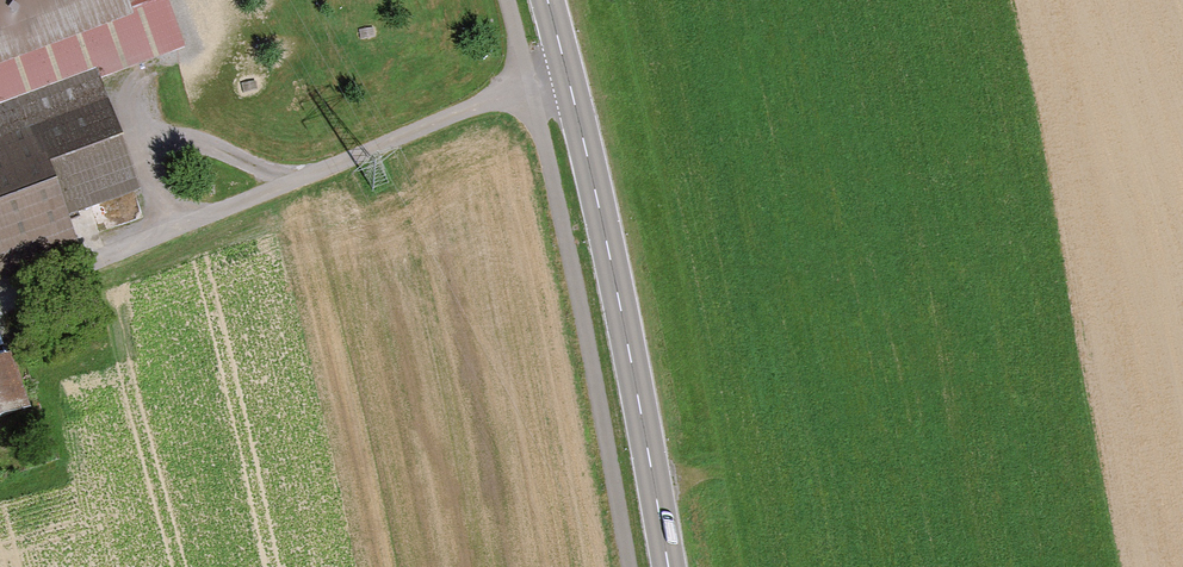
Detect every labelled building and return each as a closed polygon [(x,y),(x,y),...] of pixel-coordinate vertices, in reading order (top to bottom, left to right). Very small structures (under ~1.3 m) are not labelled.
[(0,2),(0,273),(75,246),(67,224),(143,196),(101,81),(186,50),(167,0),(6,0),(0,2)] [(0,362),(0,415),(28,405),(12,358),(0,362)]
